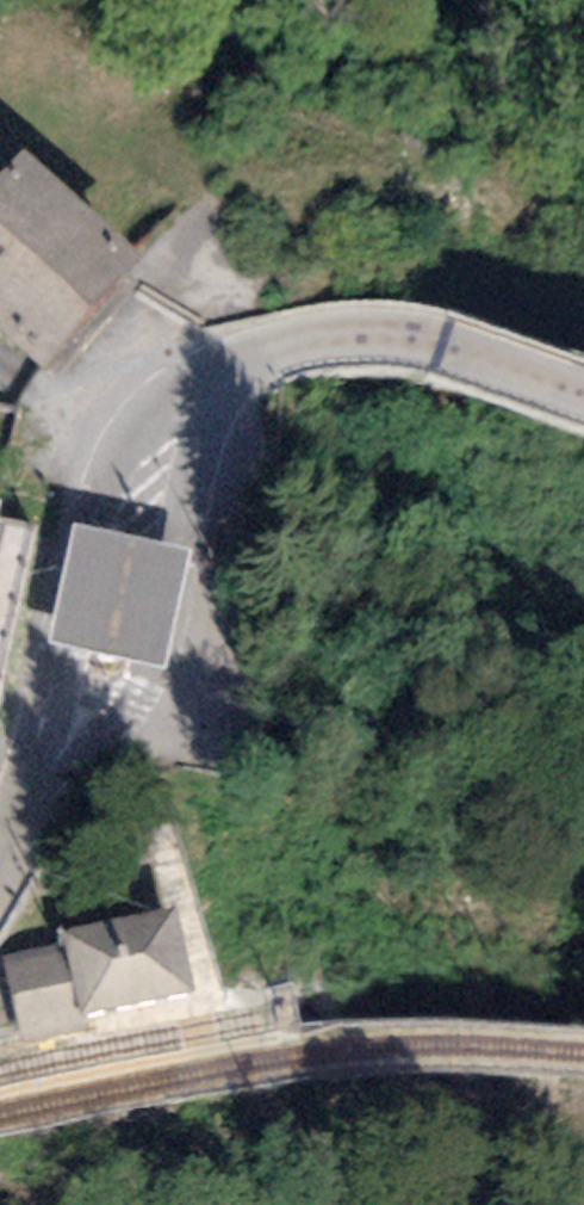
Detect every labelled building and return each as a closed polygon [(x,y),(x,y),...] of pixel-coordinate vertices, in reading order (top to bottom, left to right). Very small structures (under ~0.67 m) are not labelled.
[(61,379),(148,275),(24,171),(0,200),(0,341),(46,380),(53,372),(61,379)] [(32,539),(0,531),(0,676),(32,539)] [(100,542),(74,537),(49,655),(74,660),(144,675),(166,680),(191,562),(172,557),(100,542)] [(17,1039),(189,1004),(173,921),(0,956),(0,957),(17,1039)]
